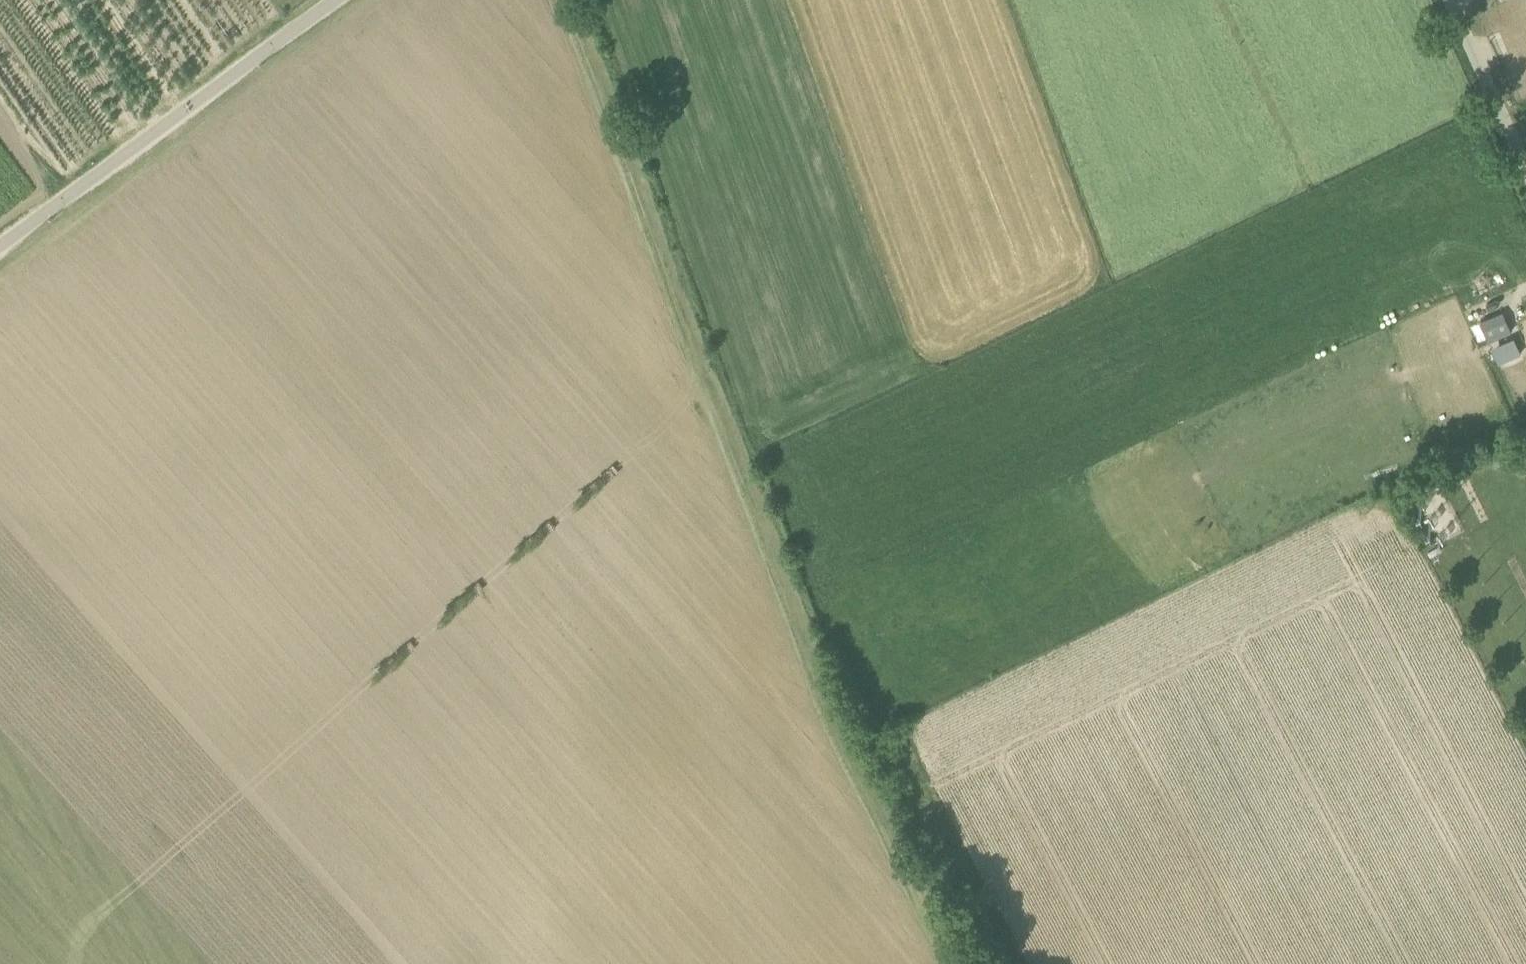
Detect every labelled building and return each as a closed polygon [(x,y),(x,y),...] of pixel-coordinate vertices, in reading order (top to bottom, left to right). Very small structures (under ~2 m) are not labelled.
[(1480,320),(1489,341),(1512,331),(1503,311),(1480,320)]
